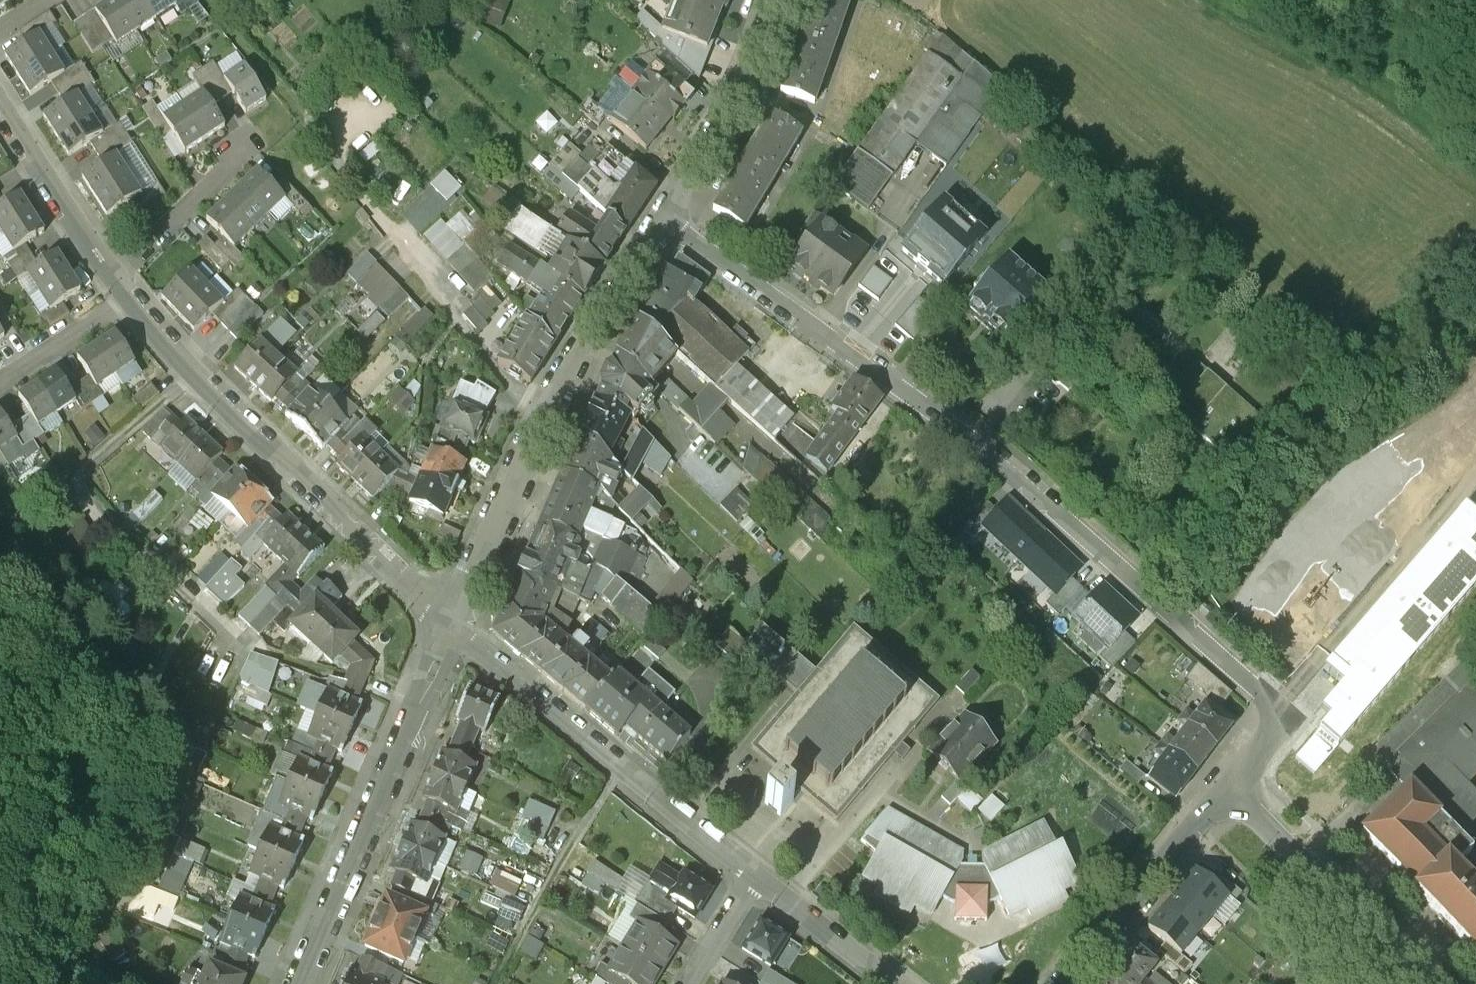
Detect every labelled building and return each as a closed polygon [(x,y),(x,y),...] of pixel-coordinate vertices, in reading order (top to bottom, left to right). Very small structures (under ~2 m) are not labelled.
[(9,3),(7,0),(0,0),(0,9),(9,3)] [(95,12),(113,40),(116,46),(136,33),(115,0),(113,0),(95,12)] [(143,0),(115,0),(136,33),(156,21),(143,0)] [(156,21),(176,8),(171,0),(143,0),(156,21)] [(194,0),(171,0),(176,8),(180,15),(197,4),(194,0)] [(474,20),(498,28),(508,0),(480,0),(474,20)] [(700,0),(680,0),(674,13),(670,11),(663,30),(705,47),(721,8),(700,0)] [(721,8),(724,9),(728,0),(700,0),(721,8)] [(780,90),(814,102),(849,0),(812,0),(780,90)] [(113,40),(95,12),(94,10),(83,17),(103,47),(113,40)] [(49,12),(19,32),(25,42),(39,33),(39,34),(56,23),(49,12)] [(103,47),(83,17),(73,23),(92,54),(103,47)] [(25,42),(5,55),(18,75),(51,53),(39,34),(39,33),(25,42)] [(51,53),(18,75),(31,95),(51,82),(64,74),(64,73),(51,53)] [(928,53),(857,151),(892,177),(963,78),(928,53)] [(166,54),(154,61),(160,70),(172,62),(166,54)] [(695,74),(676,57),(667,68),(686,84),(695,74)] [(64,73),(64,74),(51,82),(58,92),(88,73),(81,62),(64,73)] [(224,81),(213,63),(203,70),(222,100),(232,94),(224,81)] [(667,68),(665,71),(655,63),(647,72),(649,74),(635,91),(669,120),(672,117),(673,119),(682,109),(680,107),(682,104),(685,104),(693,95),(684,87),(686,84),(667,68)] [(266,102),(245,68),(224,81),(232,94),(245,115),(266,102)] [(222,100),(203,70),(192,77),(203,94),(212,107),(222,100)] [(88,73),(58,92),(64,102),(77,94),(94,83),(88,73)] [(669,120),(635,91),(618,111),(623,114),(615,123),(611,120),(609,122),(644,151),(661,130),(657,128),(663,121),(667,123),(669,120)] [(64,102),(43,115),(56,135),(90,114),(77,94),(64,102)] [(212,107),(203,94),(183,106),(205,140),(225,128),(215,112),(212,107)] [(606,115),(586,99),(578,108),(598,125),(606,115)] [(163,119),(153,102),(142,109),(161,139),(172,133),(163,119)] [(205,140),(183,106),(163,119),(172,133),(185,153),(205,140)] [(90,114),(56,135),(69,156),(89,143),(103,134),(102,134),(90,114)] [(771,114),(713,209),(744,228),(802,131),(771,114)] [(102,134),(103,134),(89,143),(96,153),(126,133),(119,123),(102,134)] [(126,133),(96,153),(102,163),(116,154),(116,155),(133,144),(126,133)] [(570,143),(551,164),(562,174),(577,156),(578,158),(583,153),(570,143)] [(602,151),(592,143),(583,153),(578,158),(587,166),(602,151)] [(656,186),(608,145),(602,151),(587,166),(578,158),(577,156),(562,174),(564,176),(608,216),(624,231),(656,186)] [(102,163),(82,176),(95,196),(128,174),(116,155),(116,154),(102,163)] [(551,164),(540,176),(553,189),(564,176),(562,174),(551,164)] [(449,169),(435,184),(453,201),(467,186),(449,169)] [(274,190),(258,172),(240,188),(268,217),(285,201),(274,190)] [(128,174),(95,196),(107,216),(128,203),(141,195),(141,194),(128,174)] [(308,207),(283,181),(274,190),(285,201),(299,216),(308,207)] [(141,194),(141,195),(128,203),(134,213),(165,194),(158,183),(141,194)] [(268,217),(240,188),(224,204),(251,233),(268,217)] [(0,205),(0,228),(2,231),(32,212),(19,192),(1,204),(0,205)] [(539,220),(531,215),(530,214),(512,200),(502,216),(511,222),(506,230),(556,263),(570,243),(555,233),(551,231),(552,229),(539,220)] [(251,233),(224,204),(206,220),(223,238),(234,250),(234,249),(251,233)] [(945,214),(937,208),(902,249),(942,283),(977,242),(970,236),(976,228),(952,207),(945,214)] [(541,216),(533,210),(530,214),(531,215),(539,220),(541,216)] [(32,212),(2,231),(14,250),(25,243),(44,231),(32,212)] [(598,231),(568,212),(555,233),(570,243),(603,265),(610,253),(611,253),(617,243),(624,231),(608,216),(598,231)] [(790,264),(808,277),(841,232),(813,212),(799,231),(807,237),(801,246),(803,247),(790,264)] [(501,303),(486,285),(493,279),(479,262),(478,262),(463,243),(441,220),(424,234),(474,295),(476,293),(479,296),(470,304),(473,307),(464,314),(480,333),(488,326),(486,323),(494,315),(491,311),(501,303)] [(493,250),(477,231),(463,243),(478,262),(479,262),(493,250)] [(841,232),(808,277),(832,295),(865,249),(841,232)] [(230,264),(214,246),(206,237),(197,246),(221,272),(230,264)] [(234,250),(223,238),(214,246),(230,264),(239,273),(248,264),(234,249),(234,250)] [(25,243),(14,250),(4,256),(11,266),(32,253),(25,243)] [(603,265),(570,243),(556,263),(549,273),(583,296),(603,265)] [(549,273),(505,244),(493,262),(542,295),(572,315),(583,296),(549,273)] [(38,263),(27,270),(27,271),(39,289),(69,270),(57,251),(38,263)] [(32,253),(11,266),(18,277),(27,271),(27,270),(38,263),(32,253)] [(367,255),(347,273),(358,284),(377,265),(367,255)] [(1008,258),(986,283),(983,280),(974,290),(978,293),(967,306),(1007,340),(1017,327),(1021,330),(1030,321),(1026,317),(1048,292),(1008,258)] [(377,265),(358,284),(368,294),(387,275),(377,265)] [(892,280),(873,265),(858,285),(878,299),(892,280)] [(686,280),(665,268),(659,278),(679,290),(685,281),(686,280)] [(69,270),(39,289),(51,308),(51,309),(62,301),(81,289),(69,270)] [(191,270),(161,297),(178,314),(207,287),(191,270)] [(679,290),(659,278),(635,317),(677,354),(711,384),(717,388),(736,366),(755,345),(747,338),(748,336),(736,326),(729,334),(694,303),(702,290),(685,281),(679,290)] [(389,280),(374,294),(384,304),(399,290),(389,280)] [(207,287),(178,314),(194,332),(212,315),(223,304),(207,287)] [(238,290),(223,304),(212,315),(220,324),(246,299),(238,290)] [(384,304),(380,308),(390,318),(409,299),(399,290),(384,304)] [(542,295),(528,315),(555,342),(572,315),(542,295)] [(936,312),(918,296),(894,324),(913,340),(936,312)] [(246,299),(220,324),(229,333),(249,313),(255,308),(246,299)] [(62,301),(51,309),(51,308),(42,314),(48,325),(69,312),(62,301)] [(423,309),(396,336),(404,344),(431,317),(423,309)] [(249,313),(229,333),(237,342),(257,322),(249,313)] [(528,315),(527,314),(498,362),(528,383),(540,366),(555,342),(528,315)] [(677,354),(635,317),(618,354),(650,383),(677,354)] [(935,318),(919,337),(937,352),(953,334),(935,318)] [(281,322),(261,342),(273,353),(292,333),(281,322)] [(141,372),(116,332),(96,344),(115,374),(116,374),(122,384),(141,372)] [(261,342),(260,341),(234,367),(253,385),(278,358),(273,353),(261,342)] [(96,344),(77,356),(89,375),(96,386),(97,386),(115,374),(96,344)] [(1071,368),(1063,361),(1064,359),(1056,352),(1041,369),(1051,377),(1051,380),(1056,384),(1058,384),(1068,392),(1083,375),(1073,366),(1071,368)] [(618,354),(611,368),(604,369),(598,382),(601,388),(596,398),(629,414),(632,416),(635,418),(658,391),(650,383),(618,354)] [(278,358),(253,385),(271,402),(289,384),(296,376),(278,358)] [(1262,417),(1198,361),(1180,382),(1169,394),(1179,402),(1174,408),(1228,456),(1230,453),(1227,451),(1243,432),(1246,434),(1262,417)] [(792,418),(736,366),(717,388),(730,400),(775,441),(792,418)] [(57,369),(38,381),(57,411),(76,399),(69,388),(57,369)] [(89,375),(79,381),(92,402),(103,396),(97,386),(96,386),(89,375)] [(835,410),(803,454),(828,471),(881,398),(853,378),(832,407),(835,410)] [(57,411),(38,381),(18,393),(30,412),(38,424),(38,423),(57,411)] [(79,381),(69,388),(76,399),(82,409),(92,402),(79,381)] [(460,381),(435,438),(446,443),(464,450),(468,439),(474,442),(486,416),(483,414),(496,393),(477,382),(473,387),(460,381)] [(151,384),(132,400),(140,409),(159,394),(151,384)] [(289,384),(276,398),(283,404),(296,391),(289,384)] [(717,388),(711,384),(700,397),(705,401),(718,413),(730,400),(717,388)] [(409,412),(420,398),(405,387),(394,400),(409,412)] [(290,411),(286,416),(303,432),(328,406),(311,390),(303,398),(290,411)] [(296,391),(283,404),(290,411),(303,398),(296,391)] [(629,414),(596,398),(581,428),(608,456),(617,437),(629,414)] [(698,409),(687,400),(679,410),(702,431),(711,421),(698,409)] [(718,413),(705,401),(698,409),(711,421),(718,413)] [(346,438),(339,431),(346,424),(328,406),(303,432),(321,449),(326,445),(333,452),(346,438)] [(163,409),(139,429),(150,439),(170,417),(163,409)] [(6,462),(24,451),(27,457),(39,449),(33,440),(23,446),(17,437),(10,425),(0,410),(0,452),(6,462)] [(30,412),(20,419),(33,440),(44,433),(38,423),(38,424),(30,412)] [(183,422),(180,425),(170,417),(150,439),(177,464),(201,438),(183,422)] [(20,419),(10,425),(17,437),(23,446),(33,440),(20,419)] [(346,438),(333,452),(341,459),(336,464),(354,481),(379,455),(366,443),(376,433),(363,421),(346,438)] [(608,456),(581,428),(562,471),(600,487),(601,484),(613,489),(618,477),(606,472),(612,459),(608,456)] [(670,458),(643,431),(623,470),(633,480),(642,464),(661,474),(670,458)] [(617,437),(608,456),(612,459),(622,439),(617,437)] [(220,455),(201,438),(177,464),(195,482),(215,460),(220,455)] [(464,450),(446,443),(441,454),(458,462),(464,450)] [(379,455),(354,481),(372,498),(385,485),(400,491),(405,477),(408,469),(402,466),(403,464),(388,446),(379,455)] [(441,454),(431,449),(419,474),(454,490),(465,465),(458,462),(441,454)] [(215,460),(203,473),(211,480),(223,467),(215,460)] [(223,467),(211,480),(218,487),(230,474),(223,467)] [(218,487),(210,495),(229,513),(253,487),(234,469),(230,474),(218,487)] [(600,487),(562,471),(540,523),(577,539),(600,487)] [(454,490),(419,474),(416,482),(405,477),(400,491),(410,495),(408,500),(442,515),(454,490)] [(646,484),(624,503),(639,520),(661,501),(646,484)] [(253,487),(229,513),(247,530),(267,509),(271,504),(253,487)] [(1044,532),(1008,498),(997,510),(984,525),(985,526),(1020,558),(1044,532)] [(974,537),(985,526),(984,525),(997,510),(987,501),(963,528),(974,537)] [(1314,776),(1475,590),(1475,515),(1465,506),(1322,670),(1342,687),(1320,712),(1329,719),(1294,759),(1314,776)] [(267,509),(255,522),(261,528),(273,515),(267,509)] [(273,515),(261,528),(269,535),(281,522),(273,515)] [(269,535),(261,543),(279,560),(303,534),(284,517),(281,522),(269,535)] [(577,539),(540,523),(525,557),(523,557),(517,572),(518,572),(555,589),(559,591),(575,554),(580,543),(577,539)] [(1044,532),(1020,558),(1055,591),(1056,592),(1071,576),(1080,565),(1044,532)] [(303,534),(279,560),(285,566),(296,576),(298,578),(322,551),(303,534)] [(575,554),(559,591),(579,599),(590,571),(577,565),(580,556),(575,554)] [(616,581),(594,562),(590,571),(579,599),(590,605),(596,593),(602,598),(616,581)] [(285,566),(266,586),(277,596),(289,584),(296,576),(285,566)] [(688,569),(665,593),(678,605),(700,580),(688,569)] [(555,589),(518,572),(505,604),(504,603),(499,613),(500,614),(493,633),(542,674),(568,644),(571,641),(564,635),(563,634),(559,637),(541,622),(546,610),(555,589)] [(189,573),(181,580),(188,588),(196,582),(189,573)] [(1056,592),(1055,591),(1045,601),(1058,613),(1082,586),(1071,576),(1056,592)] [(322,587),(313,578),(300,593),(311,604),(299,617),(290,626),(310,645),(334,619),(319,605),(322,601),(333,606),(341,597),(326,583),(322,587)] [(616,581),(602,598),(612,606),(626,589),(616,581)] [(289,584),(277,596),(299,617),(311,604),(300,593),(299,593),(289,584)] [(1136,615),(1103,584),(1074,615),(1107,645),(1108,646),(1124,629),(1136,615)] [(626,589),(612,606),(648,636),(662,619),(626,589)] [(265,609),(248,627),(258,637),(275,619),(265,609)] [(570,626),(546,610),(541,622),(559,637),(563,634),(564,635),(570,626)] [(582,637),(597,649),(614,629),(599,617),(582,637)] [(334,619),(310,645),(332,664),(351,643),(355,638),(334,619)] [(850,630),(814,672),(761,628),(747,645),(742,651),(795,695),(750,749),(786,779),(765,804),(782,817),(802,793),(837,822),(894,755),(902,761),(910,752),(902,746),(938,702),(850,630)] [(1108,646),(1107,645),(1099,654),(1112,666),(1136,640),(1124,629),(1108,646)] [(730,632),(716,648),(733,662),(742,651),(747,645),(730,632)] [(665,654),(649,640),(642,648),(658,662),(665,654)] [(372,662),(351,643),(339,656),(351,667),(348,673),(365,680),(372,662)] [(568,644),(542,674),(564,692),(590,663),(593,659),(585,652),(581,656),(568,644)] [(211,652),(203,673),(226,682),(234,661),(211,652)] [(1457,836),(1475,819),(1475,788),(1470,782),(1475,776),(1475,659),(1472,655),(1370,750),(1407,787),(1457,836)] [(294,670),(264,659),(259,671),(289,682),(294,670)] [(590,663),(564,692),(586,710),(610,681),(590,663)] [(365,680),(348,673),(344,683),(360,690),(365,680)] [(634,689),(616,674),(610,681),(586,710),(619,738),(626,729),(637,739),(664,706),(665,707),(675,696),(647,673),(634,689)] [(344,683),(330,680),(327,690),(328,691),(355,703),(360,690),(344,683)] [(355,703),(328,691),(327,693),(307,685),(298,707),(317,715),(318,713),(352,728),(361,705),(355,703)] [(499,701),(470,688),(456,719),(463,722),(479,729),(486,732),(499,701)] [(1234,720),(1207,699),(1194,717),(1188,724),(1215,746),(1234,720)] [(664,706),(637,739),(667,764),(690,736),(672,721),(676,717),(665,707),(664,706)] [(1186,710),(1178,721),(1186,727),(1188,724),(1194,717),(1186,710)] [(352,728),(318,713),(317,715),(307,737),(319,742),(336,749),(341,752),(352,728)] [(962,717),(928,753),(959,782),(993,746),(962,717)] [(479,729),(463,722),(454,742),(471,750),(479,729)] [(1174,742),(1168,750),(1195,771),(1215,746),(1188,724),(1174,742)] [(1168,750),(1174,742),(1167,736),(1161,744),(1168,750)] [(336,749),(319,742),(314,752),(331,760),(336,749)] [(471,750),(454,742),(448,755),(465,763),(471,750)] [(1168,750),(1161,744),(1155,751),(1162,757),(1168,750)] [(1195,771),(1168,750),(1162,757),(1149,775),(1176,796),(1195,771)] [(331,760),(314,752),(310,764),(326,771),(331,760)] [(448,755),(442,753),(432,776),(466,790),(476,767),(465,763),(448,755)] [(310,764),(300,759),(290,782),(322,796),(332,774),(326,771),(310,764)] [(1145,774),(1126,760),(1119,769),(1137,783),(1145,774)] [(466,790),(432,776),(422,799),(428,801),(456,813),(466,790)] [(322,796),(290,782),(280,805),(290,810),(307,817),(312,819),(322,796)] [(1470,883),(1454,867),(1471,851),(1457,836),(1407,787),(1360,832),(1414,887),(1410,891),(1436,917),(1434,918),(1450,934),(1451,933),(1475,957),(1475,878),(1470,883)] [(534,796),(520,828),(549,840),(563,808),(534,796)] [(456,813),(428,801),(422,814),(439,821),(450,826),(456,813)] [(922,832),(903,822),(905,819),(887,809),(861,840),(876,852),(864,873),(881,882),(876,890),(912,911),(916,903),(933,912),(942,896),(955,903),(955,919),(987,920),(987,904),(1000,898),(1009,914),(1026,906),(1030,914),(1066,896),(1062,888),(1079,879),(1063,846),(1052,851),(1045,825),(1029,833),(1028,830),(1019,834),(1021,837),(983,856),(982,862),(984,865),(960,865),(962,861),(962,855),(930,837),(932,834),(923,829),(922,832)] [(307,817),(290,810),(286,821),(303,828),(307,817)] [(439,821),(422,814),(417,827),(433,834),(439,821)] [(303,828),(286,821),(281,832),(298,840),(303,828)] [(417,827),(411,824),(401,847),(435,862),(445,839),(433,834),(417,827)] [(281,832),(269,828),(260,850),(294,865),(303,842),(298,840),(281,832)] [(204,849),(180,838),(174,851),(198,861),(204,849)] [(435,862),(401,847),(391,870),(397,873),(391,886),(404,892),(408,893),(414,881),(424,885),(435,862)] [(294,865),(260,850),(250,873),(261,878),(277,885),(283,888),(289,873),(292,868),(292,869),(294,865)] [(470,868),(480,872),(487,856),(476,851),(470,868)] [(625,881),(595,862),(587,874),(618,893),(625,881)] [(681,878),(659,865),(642,894),(673,913),(677,907),(695,917),(711,890),(684,873),(681,878)] [(1180,888),(1212,915),(1228,895),(1195,869),(1180,888)] [(500,884),(519,892),(524,880),(504,873),(500,884)] [(277,885),(261,878),(256,889),(272,896),(277,885)] [(1164,907),(1197,933),(1212,915),(1180,888),(1164,907)] [(272,896),(256,889),(251,900),(268,907),(272,896)] [(437,906),(408,893),(404,892),(399,902),(425,914),(433,917),(437,906)] [(673,913),(642,894),(636,904),(637,905),(667,924),(673,913)] [(251,900),(240,895),(230,919),(264,933),(274,910),(268,907),(251,900)] [(399,902),(386,897),(381,908),(378,906),(372,919),(414,938),(425,914),(399,902)] [(667,924),(637,905),(630,916),(629,918),(638,923),(638,922),(660,936),(667,924)] [(1164,907),(1148,926),(1181,953),(1197,933),(1164,907)] [(660,936),(638,922),(638,923),(629,918),(630,916),(625,913),(610,938),(624,946),(662,970),(675,949),(674,944),(660,936)] [(264,933),(230,919),(220,942),(248,954),(254,956),(264,933)] [(414,938),(372,919),(366,933),(369,935),(365,946),(404,963),(414,938)] [(765,920),(760,919),(756,922),(755,927),(756,928),(743,948),(771,964),(774,959),(784,942),(787,937),(767,925),(768,925),(765,920)] [(537,956),(552,931),(538,922),(523,948),(537,956)] [(806,955),(784,942),(774,959),(795,972),(806,955)] [(1129,942),(1111,963),(1136,983),(1152,983),(1144,977),(1155,963),(1129,942)] [(624,946),(609,968),(609,970),(631,983),(632,983),(653,983),(662,970),(624,946)] [(248,954),(232,947),(227,958),(243,965),(248,954)] [(378,964),(361,957),(355,971),(372,978),(378,964)] [(243,965),(227,958),(222,969),(239,976),(243,965)] [(244,979),(239,976),(222,969),(208,963),(203,974),(199,983),(242,983),(244,979)] [(609,970),(609,968),(601,963),(593,976),(606,983),(631,983),(609,970)] [(1111,963),(1094,983),(1136,983),(1111,963)] [(188,968),(181,982),(185,983),(199,983),(203,974),(188,968)] [(349,968),(343,983),(383,983),(372,978),(355,971),(349,968)]
